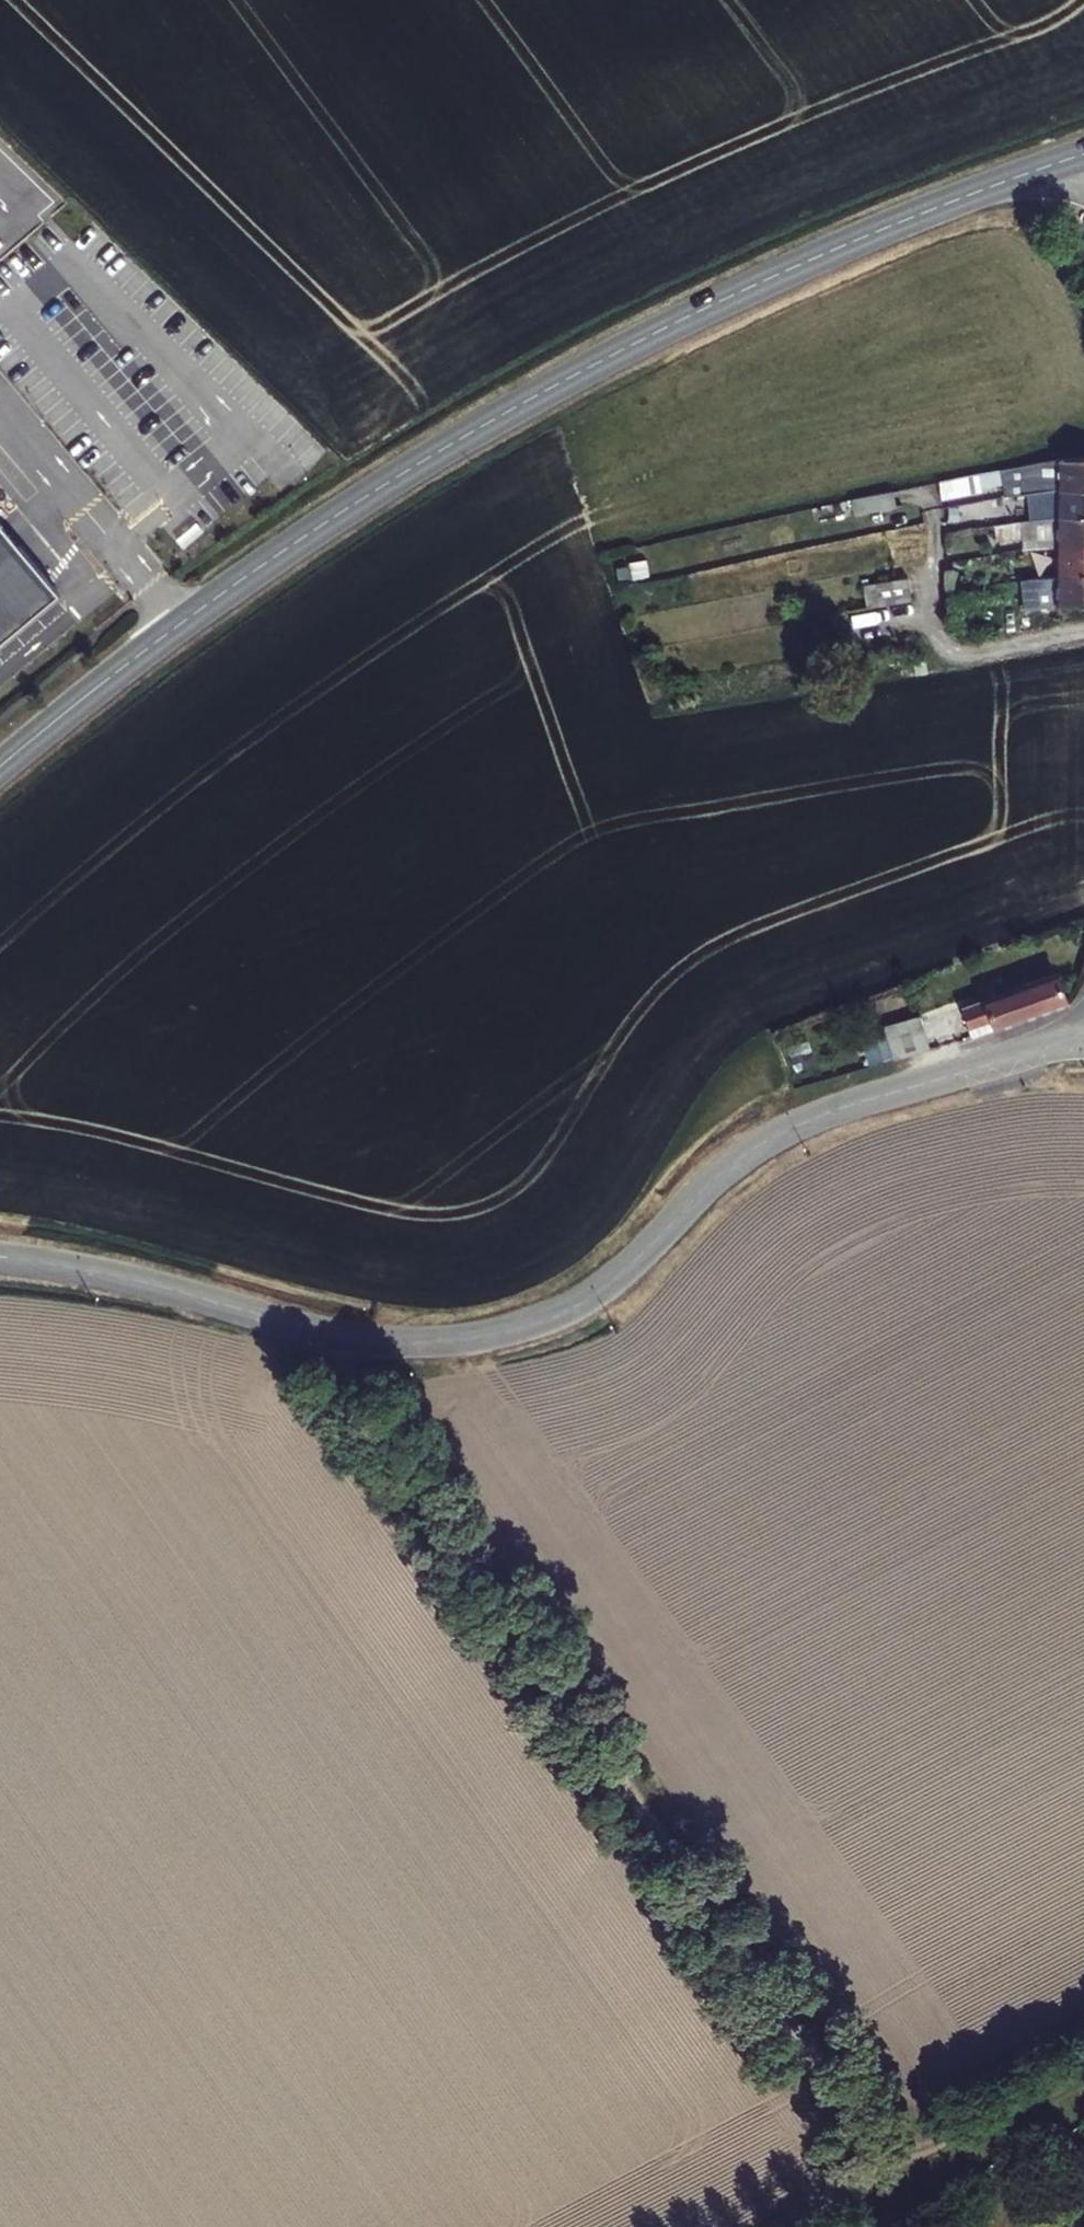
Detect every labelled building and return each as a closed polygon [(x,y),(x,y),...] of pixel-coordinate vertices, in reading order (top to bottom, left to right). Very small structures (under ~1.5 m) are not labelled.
[(1067,490),(1083,487),(1083,461),(1069,465),(1067,490)] [(1054,467),(939,468),(939,492),(1027,491),(1027,519),(1017,519),(1017,546),(1049,546),(1049,518),(1055,518),(1054,467)] [(1083,517),(1083,487),(1067,490),(1066,519),(1083,517)] [(1083,546),(1083,517),(1066,519),(1065,549),(1083,546)] [(68,601),(0,518),(0,657),(68,601)] [(1064,578),(1083,575),(1083,546),(1065,549),(1064,578)] [(861,584),(866,607),(910,598),(905,575),(861,584)] [(1062,612),(1083,608),(1083,575),(1064,578),(1022,584),(1027,617),(1062,612)] [(946,1020),(956,1045),(1049,1011),(1040,985),(946,1020)] [(865,1036),(869,1047),(908,1033),(904,1022),(865,1036)] [(871,1051),(909,1038),(908,1033),(869,1047),(871,1051)] [(878,1072),(917,1059),(909,1038),(871,1051),(878,1072)]
